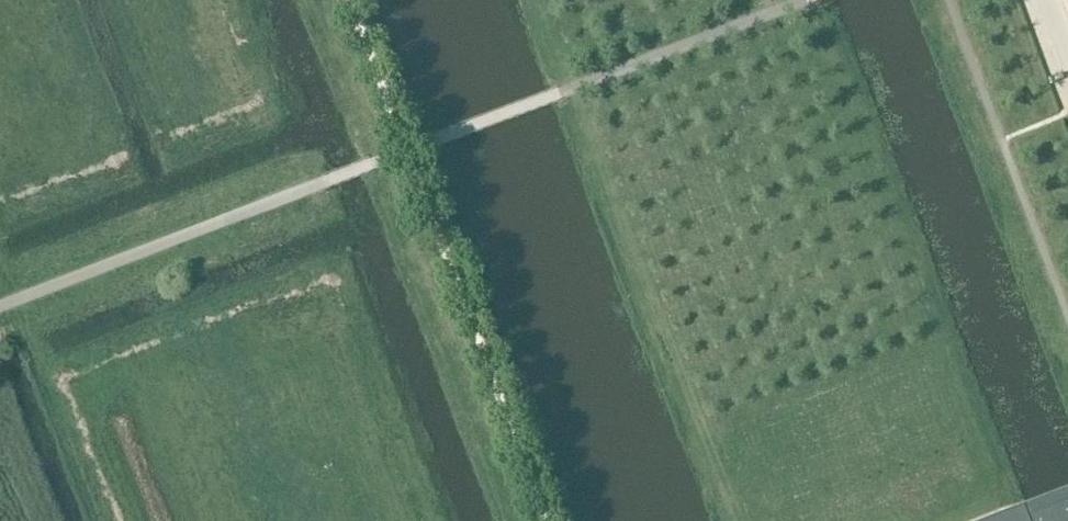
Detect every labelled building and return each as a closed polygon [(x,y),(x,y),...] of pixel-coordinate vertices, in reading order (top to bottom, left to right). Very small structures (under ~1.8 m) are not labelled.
[(996,520),(1067,520),(1067,494),(996,520)]
